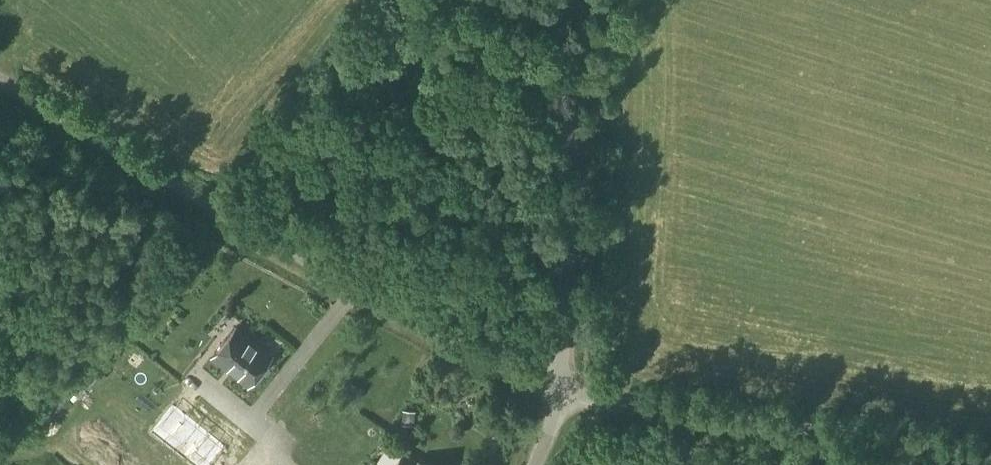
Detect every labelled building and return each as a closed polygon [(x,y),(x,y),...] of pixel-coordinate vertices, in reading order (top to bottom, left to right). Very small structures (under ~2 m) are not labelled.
[(248,385),(271,357),(235,328),(212,356),(248,385)] [(179,416),(193,397),(184,389),(169,408),(179,416)] [(402,410),(401,425),(413,426),(415,411),(402,410)] [(402,453),(395,464),(425,464),(419,461),(418,463),(402,453)]
